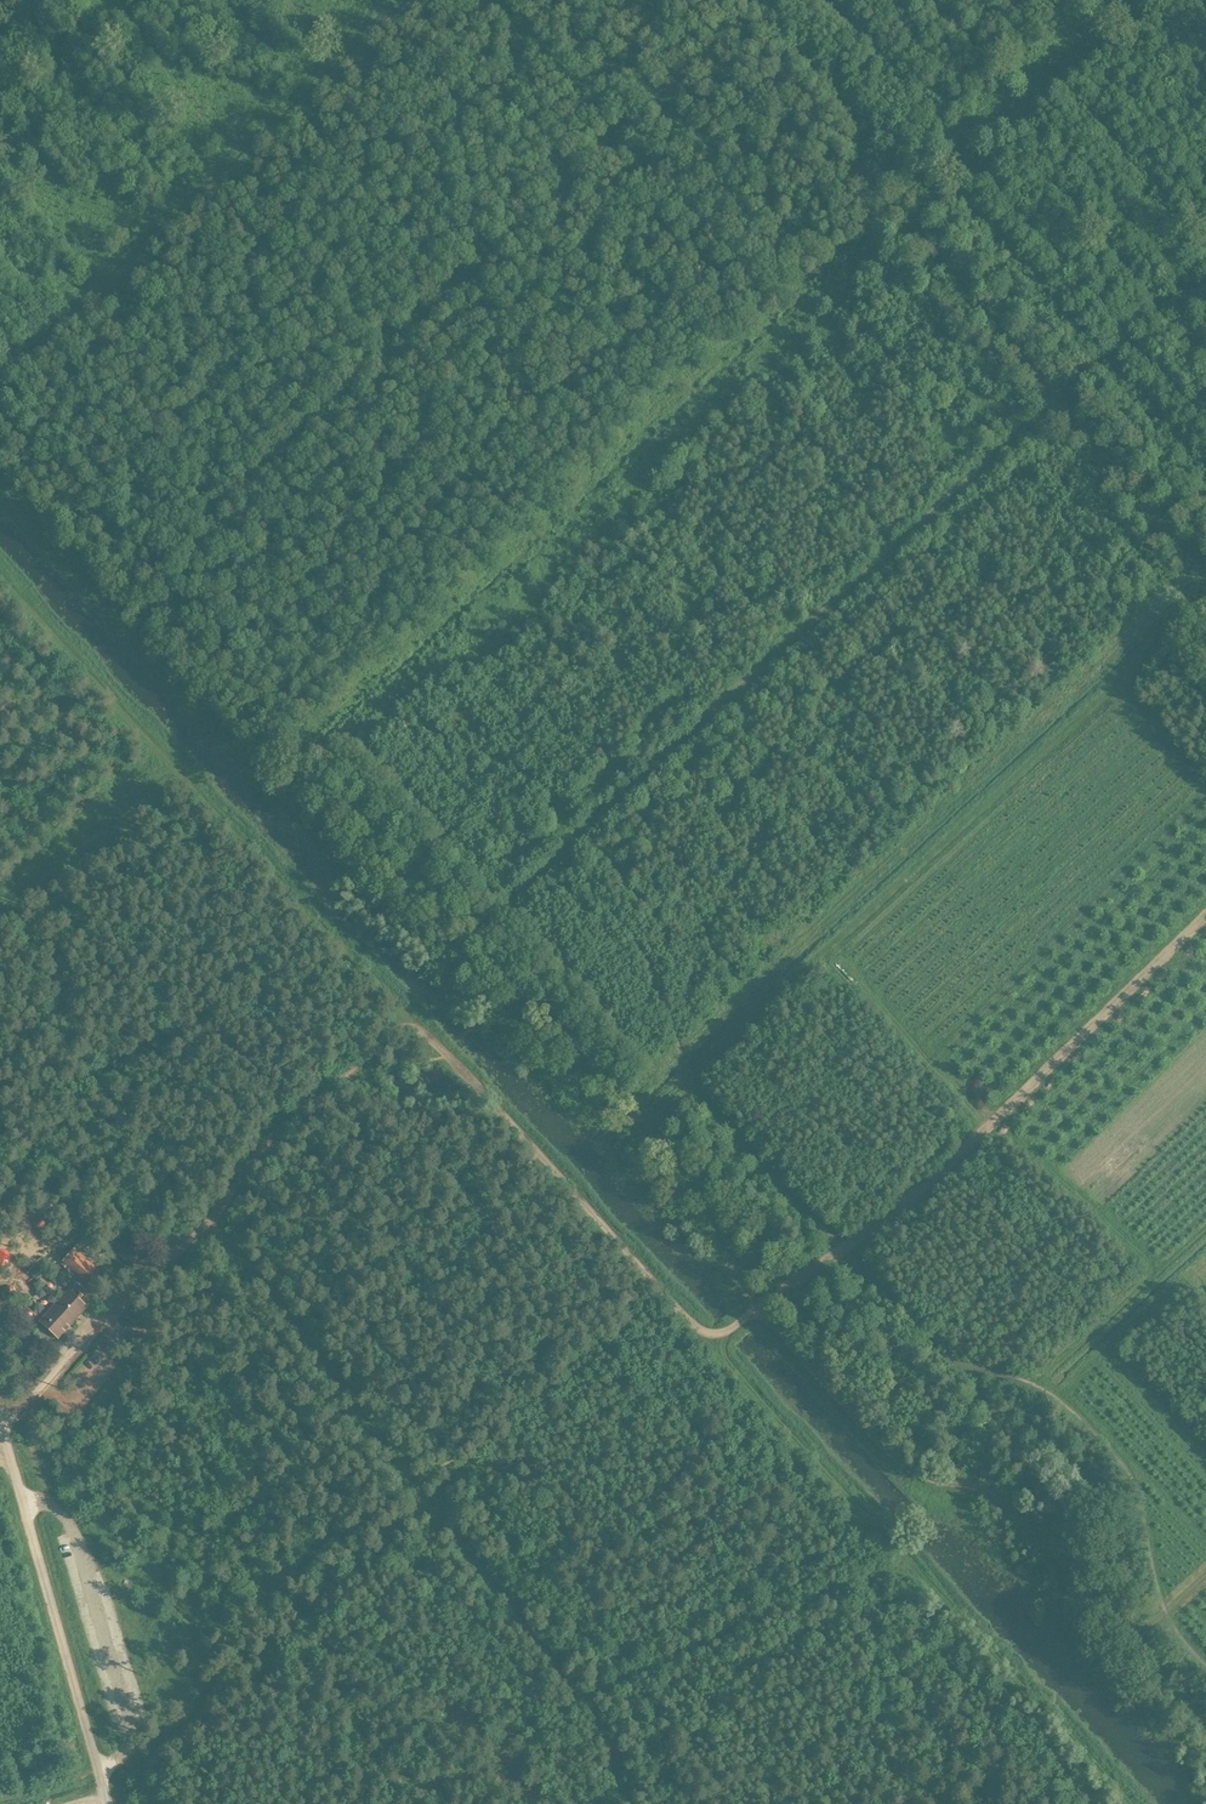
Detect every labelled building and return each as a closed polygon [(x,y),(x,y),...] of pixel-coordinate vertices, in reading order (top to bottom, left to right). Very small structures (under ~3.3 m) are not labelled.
[(17,1236),(31,1218),(20,1209),(6,1228),(17,1236)] [(88,1284),(99,1271),(73,1248),(71,1251),(66,1247),(59,1255),(64,1259),(62,1261),(88,1284)] [(11,1264),(6,1261),(0,1262),(0,1282),(3,1284),(9,1280),(11,1264)] [(58,1338),(86,1306),(68,1290),(40,1322),(58,1338)] [(18,1314),(20,1310),(20,1306),(19,1304),(17,1301),(15,1300),(12,1299),(9,1300),(6,1302),(4,1304),(3,1307),(3,1310),(3,1312),(6,1315),(9,1317),(12,1317),(13,1317),(16,1316),(18,1314)] [(139,1320),(146,1313),(137,1304),(130,1312),(139,1320)] [(129,1352),(138,1341),(131,1334),(121,1345),(129,1352)] [(86,1531),(76,1534),(80,1547),(90,1543),(86,1531)] [(127,1627),(142,1623),(140,1616),(125,1620),(127,1627)]
